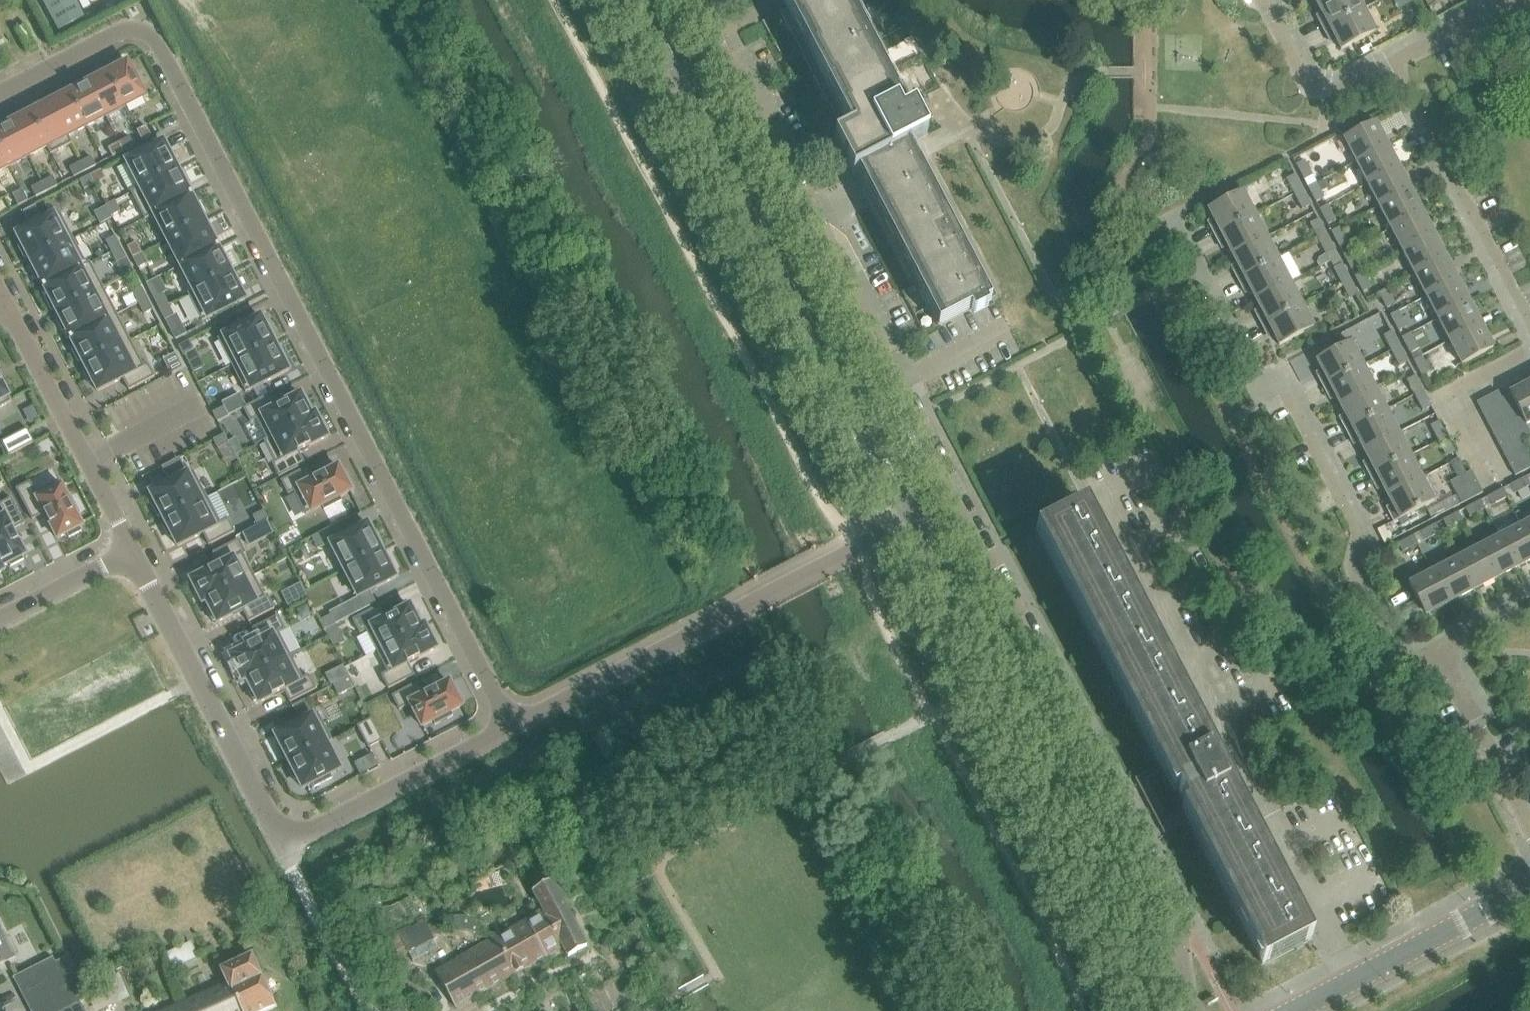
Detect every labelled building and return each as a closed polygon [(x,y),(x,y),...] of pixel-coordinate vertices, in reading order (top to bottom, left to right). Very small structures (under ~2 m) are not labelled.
[(74,0),(42,0),(59,32),(84,19),(74,0)] [(920,152),(915,143),(927,138),(914,113),(904,117),(900,107),(907,103),(912,100),(902,82),(897,84),(891,72),(896,70),(895,69),(890,71),(884,59),(889,57),(870,21),(866,24),(859,12),(864,9),(864,8),(858,11),(853,0),(790,0),(793,6),(780,13),(790,31),(795,28),(808,54),(803,57),(821,92),(827,89),(840,115),(835,118),(844,135),(837,139),(834,140),(835,142),(838,141),(843,151),(840,153),(853,176),(856,175),(861,185),(858,187),(862,193),(873,187),(881,203),(875,206),(938,327),(944,324),(995,297),(920,152)] [(1352,15),(1363,9),(1358,0),(1328,0),(1317,5),(1324,18),(1318,21),(1322,30),(1352,15)] [(1352,15),(1322,30),(1328,40),(1334,37),(1341,51),(1375,33),(1363,9),(1352,15)] [(115,70),(107,74),(125,108),(145,97),(125,60),(113,66),(115,70)] [(98,78),(88,84),(105,118),(125,108),(107,74),(98,78)] [(77,89),(69,93),(86,127),(105,118),(88,84),(77,89)] [(49,103),(71,144),(72,144),(68,137),(86,127),(69,93),(60,98),(49,103)] [(71,144),(49,103),(39,109),(30,113),(51,154),(71,144)] [(20,114),(9,120),(29,157),(47,148),(51,155),(51,154),(30,113),(22,117),(20,114)] [(9,167),(29,157),(9,120),(0,124),(0,149),(9,167)] [(1355,162),(1387,146),(1375,123),(1344,139),(1355,162)] [(137,132),(142,142),(151,138),(146,127),(137,132)] [(134,147),(128,136),(118,141),(123,152),(134,147)] [(123,152),(118,141),(107,147),(112,158),(123,152)] [(175,165),(178,163),(172,151),(169,153),(163,142),(137,156),(126,162),(139,188),(131,192),(131,193),(177,169),(175,165)] [(1387,146),(1355,162),(1367,184),(1399,168),(1387,146)] [(0,149),(0,172),(9,167),(0,149)] [(136,153),(125,159),(126,162),(137,156),(136,153)] [(90,156),(79,161),(85,172),(95,166),(90,156)] [(69,167),(74,177),(85,172),(79,161),(69,167)] [(1296,165),(1304,180),(1312,175),(1304,161),(1296,165)] [(1399,168),(1367,184),(1379,207),(1410,191),(1399,168)] [(190,194),(186,186),(189,184),(183,172),(180,174),(177,169),(131,193),(144,219),(192,195),(191,193),(190,194)] [(101,170),(90,176),(95,185),(105,179),(101,170)] [(1294,194),(1302,190),(1294,175),(1287,179),(1294,194)] [(52,176),(41,181),(46,192),(57,186),(52,176)] [(79,181),(84,190),(95,185),(90,176),(79,181)] [(30,187),(36,197),(46,192),(41,181),(30,187)] [(1308,187),(1316,203),(1324,199),(1316,183),(1308,187)] [(1302,190),(1294,194),(1302,210),(1310,205),(1302,190)] [(22,191),(13,196),(18,206),(27,202),(22,191)] [(1410,191),(1379,207),(1391,230),(1422,213),(1410,191)] [(1214,236),(1254,215),(1242,192),(1208,210),(1215,224),(1209,227),(1214,236)] [(204,221),(202,217),(205,215),(199,203),(195,204),(191,197),(192,196),(192,195),(144,219),(145,220),(154,215),(167,240),(204,221)] [(111,217),(120,212),(115,202),(106,206),(111,217)] [(40,215),(35,206),(24,212),(28,221),(40,215)] [(1320,210),(1328,225),(1335,221),(1328,206),(1320,210)] [(59,212),(16,234),(22,245),(18,246),(24,259),(28,257),(30,261),(73,239),(59,212)] [(1422,213),(1391,230),(1402,252),(1434,236),(1422,213)] [(1232,255),(1266,238),(1254,215),(1214,236),(1219,246),(1225,243),(1232,255)] [(1318,239),(1326,235),(1318,220),(1310,224),(1318,239)] [(217,246),(213,238),(216,236),(210,224),(206,226),(204,221),(167,240),(180,266),(218,246),(218,245),(217,246)] [(1332,232),(1339,246),(1347,243),(1340,228),(1332,232)] [(1326,235),(1318,239),(1325,254),(1334,250),(1326,235)] [(1434,236),(1402,252),(1414,275),(1446,258),(1434,236)] [(115,237),(106,242),(112,252),(120,248),(115,237)] [(1266,238),(1232,255),(1238,268),(1232,272),(1237,281),(1278,260),(1266,238)] [(39,278),(44,287),(86,265),(73,239),(30,261),(33,266),(29,268),(35,280),(39,278)] [(136,243),(127,247),(133,258),(141,253),(136,243)] [(229,269),(232,267),(226,255),(222,256),(218,249),(219,248),(218,246),(180,266),(193,291),(188,294),(188,295),(231,273),(229,269)] [(120,248),(112,252),(117,263),(126,258),(120,248)] [(1343,254),(1351,269),(1359,265),(1351,250),(1343,254)] [(141,253),(133,258),(138,269),(147,264),(141,253)] [(1414,275),(1428,300),(1459,284),(1446,258),(1414,275)] [(1278,260),(1237,281),(1242,291),(1248,288),(1255,301),(1290,283),(1278,260)] [(57,313),(103,289),(90,263),(86,265),(44,287),(43,288),(43,289),(44,289),(48,297),(45,298),(51,311),(55,309),(57,313)] [(1341,284),(1349,280),(1341,265),(1334,269),(1341,284)] [(245,300),(239,290),(243,288),(237,276),(233,277),(231,273),(188,295),(202,322),(245,300)] [(1355,277),(1363,292),(1371,288),(1363,273),(1355,277)] [(1349,280),(1341,284),(1349,299),(1357,295),(1349,280)] [(1290,283),(1255,301),(1262,313),(1256,316),(1261,327),(1301,305),(1290,283)] [(1442,328),(1473,311),(1459,284),(1428,300),(1442,328)] [(117,315),(103,289),(57,313),(59,318),(56,319),(62,332),(66,330),(70,338),(69,338),(69,340),(117,315)] [(142,289),(133,293),(138,304),(147,299),(142,289)] [(1379,293),(1387,309),(1395,305),(1387,289),(1379,293)] [(163,295),(154,299),(159,310),(168,305),(163,295)] [(153,310),(147,299),(138,304),(144,315),(153,310)] [(168,305),(159,310),(165,321),(174,316),(168,305)] [(1301,305),(1261,327),(1266,336),(1272,332),(1279,346),(1313,328),(1301,305)] [(1452,346),(1483,330),(1473,311),(1442,328),(1452,346)] [(1391,316),(1398,330),(1406,326),(1399,312),(1391,316)] [(130,341),(117,315),(69,340),(70,341),(71,341),(75,348),(72,350),(78,362),(82,361),(84,365),(130,341)] [(216,335),(237,324),(234,317),(212,328),(216,335)] [(275,344),(273,340),(276,338),(269,326),(266,327),(260,317),(218,339),(232,366),(275,344)] [(1483,330),(1452,346),(1461,365),(1493,349),(1483,330)] [(1391,351),(1399,347),(1391,332),(1384,335),(1391,351)] [(1402,338),(1410,353),(1418,349),(1410,334),(1402,338)] [(143,367),(130,341),(84,365),(86,369),(83,371),(89,384),(92,382),(98,392),(123,379),(129,391),(154,377),(148,364),(143,367)] [(194,350),(189,341),(178,347),(183,356),(194,350)] [(1322,387),(1362,366),(1350,343),(1316,361),(1323,375),(1317,378),(1322,387)] [(290,370),(284,360),(286,359),(280,347),(278,348),(275,344),(232,366),(245,393),(290,370)] [(1399,347),(1391,351),(1399,366),(1407,362),(1399,347)] [(172,374),(183,368),(176,355),(165,360),(172,374)] [(1413,361),(1421,376),(1429,372),(1421,357),(1413,361)] [(1362,366),(1322,387),(1327,397),(1333,394),(1340,406),(1374,388),(1362,366)] [(1414,396),(1423,392),(1415,377),(1406,381),(1414,396)] [(11,402),(1,383),(2,383),(0,380),(0,408),(11,402)] [(1509,394),(1526,425),(1529,423),(1529,383),(1509,394)] [(1374,388),(1340,406),(1347,419),(1340,423),(1345,432),(1386,411),(1374,388)] [(1423,392),(1414,396),(1422,411),(1431,407),(1423,392)] [(1482,414),(1503,403),(1502,400),(1498,392),(1476,403),(1482,414)] [(264,442),(316,415),(315,414),(312,416),(309,410),(312,409),(305,395),(302,397),(300,395),(275,408),(269,395),(243,409),(250,422),(257,419),(267,439),(263,441),(264,442)] [(1510,395),(1502,400),(1503,403),(1509,413),(1513,421),(1521,417),(1510,395)] [(1487,424),(1509,413),(1503,403),(1482,414),(1487,424)] [(228,417),(223,408),(213,413),(217,422),(228,417)] [(1386,411),(1345,432),(1351,442),(1357,438),(1363,451),(1398,434),(1386,411)] [(1493,435),(1514,424),(1513,421),(1509,413),(1487,424),(1493,435)] [(310,446),(327,437),(316,415),(264,442),(275,463),(272,464),(279,478),(305,464),(299,453),(310,447),(310,446)] [(1438,442),(1446,437),(1438,422),(1430,426),(1438,442)] [(1498,445),(1520,434),(1514,424),(1493,435),(1498,445)] [(27,429),(1,443),(8,456),(34,443),(27,429)] [(1398,434),(1363,451),(1370,465),(1364,468),(1369,477),(1409,456),(1398,434)] [(1504,456),(1525,445),(1520,434),(1498,445),(1504,456)] [(224,435),(213,440),(218,449),(228,444),(224,435)] [(1446,437),(1438,442),(1446,457),(1454,452),(1446,437)] [(1529,455),(1529,454),(1525,445),(1504,456),(1509,466),(1529,455)] [(1529,469),(1529,455),(1509,466),(1515,477),(1529,469)] [(1409,456),(1369,477),(1374,487),(1380,484),(1387,497),(1421,479),(1409,456)] [(1457,479),(1466,475),(1458,459),(1449,464),(1457,479)] [(350,489),(354,487),(347,475),(343,477),(338,467),(324,475),(324,474),(313,480),(307,468),(281,481),(288,495),(294,492),(306,515),(322,506),(324,510),(342,501),(340,497),(351,492),(350,489)] [(207,498),(193,471),(150,493),(155,503),(152,505),(158,517),(162,515),(164,520),(207,498)] [(1466,475),(1457,479),(1451,482),(1457,493),(1477,483),(1471,472),(1466,475)] [(1512,485),(1517,494),(1529,487),(1529,481),(1528,477),(1512,485)] [(1421,479),(1387,497),(1394,509),(1388,512),(1393,523),(1433,501),(1421,479)] [(67,498),(58,481),(35,493),(30,482),(16,489),(32,520),(44,514),(50,526),(50,525),(57,539),(67,534),(69,538),(82,532),(80,528),(82,527),(76,515),(80,513),(71,496),(67,498)] [(1462,504),(1482,493),(1477,483),(1457,493),(1462,504)] [(1504,489),(1489,497),(1493,506),(1509,498),(1504,489)] [(18,542),(13,530),(25,524),(12,498),(0,505),(0,567),(3,572),(3,571),(2,568),(9,564),(11,567),(24,560),(22,557),(25,556),(18,542)] [(220,523),(207,498),(164,520),(166,524),(163,526),(169,538),(172,537),(178,547),(203,534),(209,545),(234,532),(228,519),(220,523)] [(1482,501),(1467,509),(1471,517),(1487,509),(1482,501)] [(1311,939),(1214,752),(1085,506),(1081,508),(1080,508),(1040,529),(1036,532),(1160,769),(1140,780),(1165,829),(1186,819),(1262,965),(1266,962),(1267,963),(1295,948),(1302,945),(1307,942),(1307,941),(1311,939)] [(263,511),(253,517),(257,526),(268,520),(263,511)] [(1460,512),(1444,521),(1449,529),(1464,521),(1460,512)] [(1529,542),(1529,521),(1521,526),(1529,542)] [(373,535),(367,524),(343,537),(330,544),(344,571),(381,551),(379,547),(383,545),(376,533),(373,535)] [(1437,524),(1422,532),(1426,541),(1442,533),(1437,524)] [(343,537),(337,525),(324,532),(330,544),(343,537)] [(1515,569),(1529,561),(1529,542),(1521,526),(1499,537),(1515,569)] [(1415,536),(1399,544),(1404,552),(1419,544),(1415,536)] [(1476,549),(1493,580),(1515,569),(1499,537),(1476,549)] [(254,576),(243,555),(245,554),(238,540),(213,553),(219,565),(208,571),(191,580),(202,603),(254,576)] [(1454,560),(1470,592),(1493,580),(1476,549),(1454,560)] [(358,597),(395,578),(390,568),(393,566),(387,554),(384,556),(381,551),(344,571),(358,597)] [(1470,592),(1454,560),(1437,569),(1431,572),(1448,604),(1470,592)] [(1431,572),(1409,584),(1418,601),(1425,616),(1448,604),(1431,572)] [(274,609),(267,595),(264,597),(254,576),(202,603),(203,603),(206,602),(209,607),(206,609),(213,622),(216,621),(217,623),(242,610),(249,622),(274,609)] [(1425,616),(1418,601),(1394,614),(1402,628),(1425,616)] [(377,651),(425,627),(424,626),(421,628),(418,622),(421,620),(414,607),(411,609),(410,606),(385,619),(378,607),(353,620),(360,634),(366,631),(377,651)] [(242,681),(290,656),(278,633),(285,630),(278,616),(252,629),(258,641),(247,647),(247,648),(230,656),(233,662),(230,664),(237,678),(240,676),(242,681)] [(335,625),(331,616),(320,621),(325,630),(335,625)] [(419,658),(436,649),(425,627),(377,651),(388,672),(381,676),(388,689),(414,676),(408,664),(419,658)] [(257,701),(259,703),(272,696),(272,697),(284,691),(290,703),(316,689),(309,676),(302,679),(290,656),(242,681),(243,682),(246,680),(250,687),(247,689),(254,702),(257,701)] [(355,687),(349,677),(333,685),(339,696),(355,687)] [(418,683),(392,696),(399,710),(410,704),(422,727),(433,721),(435,725),(453,716),(451,712),(462,707),(461,705),(465,703),(458,690),(454,692),(449,682),(435,690),(435,689),(424,695),(418,683)] [(332,740),(318,713),(275,735),(280,745),(277,747),(283,759),(287,757),(289,762),(332,740)] [(371,719),(357,726),(368,748),(382,741),(371,719)] [(340,769),(327,744),(332,741),(332,740),(289,762),(291,766),(288,768),(294,780),(297,779),(303,789),(313,784),(315,788),(332,778),(330,775),(340,769)] [(1438,767),(1433,756),(1426,760),(1432,770),(1438,767)] [(532,891),(543,911),(563,947),(568,957),(586,947),(551,881),(532,891)] [(563,947),(543,911),(496,937),(517,973),(563,947)] [(455,917),(453,927),(479,933),(481,925),(467,917),(455,917)] [(409,954),(434,941),(424,922),(399,935),(409,954)] [(15,957),(0,927),(0,965),(15,957)] [(517,973),(496,937),(434,972),(455,1008),(517,973)] [(198,957),(192,945),(167,957),(173,969),(198,957)] [(190,1010),(262,1010),(274,1005),(252,956),(240,961),(221,970),(228,984),(186,1003),(190,1010)] [(14,978),(30,1010),(64,1010),(79,1003),(80,982),(80,981),(74,976),(65,959),(55,964),(53,958),(14,978)] [(89,989),(98,1010),(99,1010),(128,997),(118,976),(89,989)] [(186,1003),(168,1010),(190,1010),(186,1003)]
